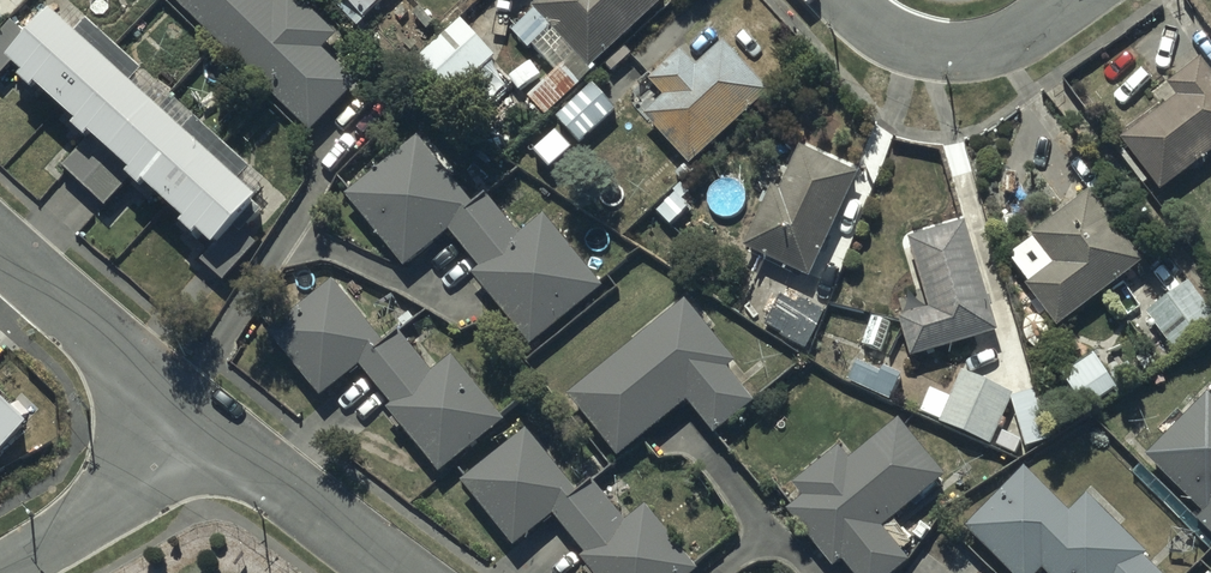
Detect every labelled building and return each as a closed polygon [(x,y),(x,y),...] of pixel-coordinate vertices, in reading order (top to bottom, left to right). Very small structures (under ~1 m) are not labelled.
[(315,140),(361,92),(324,57),(338,43),(293,0),(289,0),(277,12),(264,0),(169,0),(315,140)] [(365,24),(390,0),(342,0),(365,24)] [(534,14),(591,77),(671,5),(667,0),(549,0),(534,14)] [(58,32),(44,19),(24,41),(10,28),(0,38),(0,84),(1,85),(10,75),(28,91),(24,95),(38,108),(41,105),(82,142),(80,145),(87,152),(65,176),(107,214),(134,186),(212,257),(203,267),(226,288),(259,252),(244,239),(262,218),(250,207),(266,189),(74,15),(58,32)] [(495,63),(462,26),(417,66),(450,104),(495,63)] [(698,75),(681,58),(650,87),(664,103),(646,120),(696,172),(770,101),(722,51),(698,75)] [(1200,66),(1167,92),(1176,104),(1121,147),(1162,200),(1210,162),(1210,80),(1200,66)] [(615,115),(594,92),(559,124),(581,147),(615,115)] [(452,241),(476,215),(420,146),(347,205),(406,278),(452,241)] [(858,183),(799,155),(792,171),(767,159),(756,183),(775,192),(746,254),(811,284),(858,183)] [(1090,203),(1034,246),(1054,272),(1027,292),(1060,336),(1143,273),(1090,203)] [(476,215),(452,241),(480,276),(474,281),(533,353),(603,296),(544,223),(521,242),(490,204),(476,215)] [(999,338),(965,230),(910,248),(932,318),(900,328),(912,366),(999,338)] [(360,375),(386,353),(333,286),(268,337),(322,405),(360,375)] [(1189,288),(1149,319),(1180,359),(1210,335),(1210,316),(1189,288)] [(797,307),(783,300),(766,333),(808,353),(826,317),(799,304),(797,307)] [(736,371),(685,309),(570,403),(620,464),(687,409),(715,443),(754,412),(726,379),(736,371)] [(386,353),(360,375),(443,480),(507,430),(453,363),(431,380),(401,342),(386,353)] [(1118,397),(1092,362),(1062,384),(1088,419),(1118,397)] [(880,379),(858,369),(849,388),(890,407),(903,381),(883,372),(880,379)] [(952,404),(930,394),(921,416),(943,425),(941,430),(992,453),(1015,401),(962,378),(952,404)] [(1208,401),(1147,464),(1205,519),(1198,527),(1210,540),(1210,404),(1208,401)] [(0,404),(0,466),(31,434),(0,404)] [(840,456),(793,494),(802,506),(786,518),(831,572),(833,572),(842,566),(848,572),(908,572),(910,571),(883,537),(947,485),(901,427),(849,468),(840,456)] [(553,525),(579,506),(527,440),(465,489),(516,555),(553,525)] [(1026,477),(967,535),(1004,572),(1154,572),(1145,564),(1147,562),(1089,503),(1070,522),(1026,477)] [(553,525),(591,572),(696,572),(647,511),(625,528),(596,492),(579,506),(553,525)]
